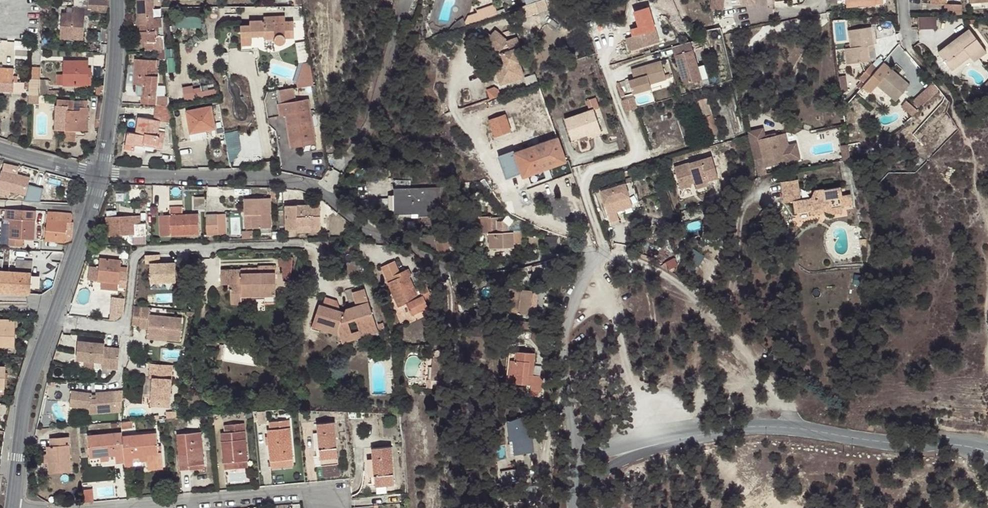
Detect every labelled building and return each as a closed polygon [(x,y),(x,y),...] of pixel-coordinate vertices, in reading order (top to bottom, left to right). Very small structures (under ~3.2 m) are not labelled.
[(88,0),(74,0),(73,14),(61,14),(61,21),(63,22),(63,35),(71,36),(71,37),(84,38),(86,9),(92,9),(92,4),(88,4),(88,0)] [(163,35),(157,36),(157,25),(154,25),(154,20),(153,7),(155,7),(154,0),(137,0),(140,42),(145,42),(146,50),(164,49),(163,35)] [(723,8),(724,0),(713,0),(712,8),(723,8)] [(740,8),(755,7),(754,0),(739,0),(740,8)] [(943,14),(963,15),(962,4),(947,3),(947,0),(931,0),(931,4),(943,5),(943,14)] [(178,27),(203,27),(203,15),(178,15),(178,27)] [(450,32),(471,25),(469,15),(463,19),(460,22),(455,26),(453,29),(450,32)] [(920,15),(920,27),(939,27),(938,15),(920,15)] [(285,33),(294,33),(294,20),(285,21),(285,16),(264,17),(264,21),(250,21),(250,26),(241,26),(242,36),(252,36),(265,36),(265,39),(274,38),(275,42),(279,44),(282,44),(285,41),(286,38),(285,33)] [(659,44),(653,24),(633,30),(636,37),(626,40),(630,53),(659,44)] [(867,45),(873,44),(871,27),(848,30),(850,47),(845,48),(847,64),(869,61),(868,51),(867,45)] [(974,53),(978,59),(987,52),(968,29),(938,53),(951,71),(970,57),(974,53)] [(495,67),(502,84),(525,76),(517,56),(523,54),(516,37),(507,40),(495,31),(491,36),(486,42),(494,48),(502,54),(505,53),(507,60),(506,63),(495,67)] [(486,42),(491,36),(487,33),(479,42),(491,52),(494,48),(486,42)] [(252,36),(242,36),(242,45),(252,45),(252,36)] [(301,86),(313,86),(310,40),(298,41),(301,86)] [(31,51),(31,43),(16,41),(15,50),(31,51)] [(673,49),(685,86),(703,81),(699,68),(691,43),(673,49)] [(974,62),(978,59),(974,53),(970,57),(974,62)] [(157,105),(170,105),(168,97),(156,96),(158,68),(156,68),(157,61),(136,59),(134,84),(138,84),(137,94),(142,94),(141,103),(157,105)] [(87,70),(87,63),(63,61),(63,76),(57,75),(57,85),(75,86),(75,84),(84,84),(85,70),(87,70)] [(910,85),(883,62),(878,69),(865,84),(863,86),(871,93),(877,86),(896,102),(910,85)] [(667,81),(662,63),(632,72),(634,80),(628,82),(633,96),(651,91),(650,87),(667,81)] [(858,79),(865,84),(878,69),(872,64),(858,79)] [(699,68),(703,81),(708,79),(705,66),(699,68)] [(12,83),(17,83),(18,76),(13,76),(13,69),(0,69),(0,82),(12,83)] [(199,84),(214,81),(213,75),(198,78),(199,84)] [(38,95),(39,80),(30,80),(28,94),(38,95)] [(651,91),(668,86),(667,81),(650,87),(651,91)] [(184,88),(186,99),(215,94),(214,83),(184,88)] [(936,83),(914,97),(919,105),(942,91),(936,83)] [(497,85),(488,89),(492,99),(502,94),(497,85)] [(303,140),(304,144),(316,143),(309,99),(296,101),(295,93),(280,96),(281,104),(279,104),(280,116),(286,115),(291,142),(303,140)] [(589,111),(564,120),(572,140),(587,135),(588,137),(601,133),(593,110),(599,108),(595,98),(586,102),(589,111)] [(81,108),(81,102),(56,100),(56,130),(85,131),(86,116),(89,116),(89,109),(81,108)] [(909,101),(903,106),(913,116),(918,110),(909,101)] [(160,120),(172,122),(170,105),(157,105),(155,120),(139,118),(136,133),(128,132),(126,143),(135,144),(143,145),(144,142),(154,144),(154,147),(163,148),(165,132),(158,131),(160,120)] [(191,133),(206,130),(215,128),(211,106),(186,111),(191,133)] [(718,133),(710,108),(703,109),(711,135),(718,133)] [(496,137),(511,131),(506,116),(491,121),(496,137)] [(207,137),(206,130),(191,133),(192,140),(207,137)] [(502,158),(519,151),(511,131),(496,137),(496,140),(502,158)] [(761,175),(770,173),(768,166),(786,162),(784,152),(793,150),(787,132),(777,134),(778,138),(772,139),(771,136),(759,138),(764,157),(757,159),(761,175)] [(567,161),(559,137),(519,151),(502,158),(510,181),(567,161)] [(851,139),(855,154),(862,153),(859,138),(851,139)] [(723,178),(721,172),(717,159),(716,156),(679,167),(685,189),(696,185),(695,181),(699,180),(700,184),(701,188),(713,185),(712,181),(723,178)] [(38,202),(43,188),(28,185),(30,177),(18,174),(20,167),(4,163),(0,178),(0,197),(2,198),(4,190),(28,196),(27,201),(38,202)] [(827,209),(828,206),(829,202),(835,204),(836,208),(837,210),(847,208),(845,202),(856,200),(853,189),(845,191),(843,183),(827,186),(826,185),(817,187),(813,195),(804,197),(799,178),(783,181),(788,202),(796,200),(799,212),(814,209),(815,212),(827,209)] [(625,204),(626,209),(636,205),(629,182),(604,190),(614,222),(623,219),(621,210),(619,206),(625,204)] [(399,202),(398,188),(394,188),(394,214),(419,214),(418,210),(401,210),(401,202),(399,202)] [(440,188),(398,188),(399,202),(401,202),(401,210),(418,210),(419,214),(441,214),(440,188)] [(253,229),(260,228),(271,228),(269,198),(244,199),(245,216),(252,216),(253,229)] [(382,208),(392,208),(392,198),(382,198),(382,208)] [(320,204),(285,205),(285,229),(298,229),(297,232),(321,232),(320,204)] [(160,215),(161,236),(171,235),(171,230),(183,230),(183,235),(199,234),(198,214),(183,214),(183,207),(170,207),(170,215),(160,215)] [(36,211),(11,209),(8,245),(18,246),(19,238),(33,240),(36,211)] [(49,220),(46,240),(65,242),(67,222),(69,222),(70,213),(56,212),(55,221),(49,220)] [(217,214),(205,214),(206,235),(218,234),(217,214)] [(217,214),(218,234),(225,234),(224,214),(217,214)] [(146,224),(141,224),(141,216),(107,217),(108,236),(134,235),(134,237),(147,236),(146,224)] [(479,233),(489,233),(498,232),(498,221),(498,217),(491,217),(491,216),(479,216),(479,233)] [(502,221),(498,221),(498,232),(509,232),(509,226),(502,221)] [(69,222),(67,222),(65,242),(68,241),(71,240),(73,223),(69,222)] [(253,230),(244,231),(244,239),(254,238),(253,230)] [(522,231),(514,232),(514,243),(523,242),(522,231)] [(514,243),(514,232),(509,232),(498,232),(489,233),(490,248),(515,247),(514,243)] [(161,262),(161,254),(148,254),(147,254),(147,263),(151,263),(152,282),(177,281),(177,262),(161,262)] [(293,257),(278,257),(279,267),(283,266),(282,279),(291,279),(293,257)] [(29,293),(30,280),(33,280),(34,260),(17,259),(16,270),(2,269),(3,258),(0,258),(0,292),(29,293)] [(120,287),(126,289),(128,272),(121,271),(122,261),(100,259),(100,268),(103,268),(102,283),(102,290),(119,291),(120,287)] [(380,267),(385,278),(400,272),(395,261),(380,267)] [(240,273),(240,270),(221,270),(221,284),(231,285),(231,303),(242,303),(242,297),(275,296),(276,272),(258,272),(258,267),(247,267),(247,273),(240,273)] [(402,276),(388,282),(399,307),(400,307),(407,304),(413,316),(415,314),(410,302),(418,298),(416,292),(414,289),(409,277),(412,276),(409,269),(400,272),(402,276)] [(400,272),(385,278),(387,283),(388,282),(402,276),(400,272)] [(420,290),(416,292),(418,298),(410,302),(415,314),(429,307),(427,302),(433,299),(427,284),(419,287),(420,290)] [(532,290),(510,287),(507,311),(528,314),(532,290)] [(88,306),(91,291),(77,288),(74,303),(88,306)] [(338,332),(339,336),(341,340),(351,336),(346,321),(356,318),(361,333),(376,329),(364,289),(352,293),(356,306),(345,309),(344,312),(319,304),(313,323),(338,332)] [(151,307),(135,305),(133,324),(140,325),(140,328),(147,330),(147,333),(167,336),(166,340),(180,341),(182,319),(150,315),(151,307)] [(342,343),(378,332),(376,329),(361,333),(356,318),(346,321),(351,336),(341,340),(342,343)] [(16,325),(0,324),(0,346),(16,346),(16,325)] [(102,368),(118,369),(120,348),(105,347),(105,343),(78,341),(77,360),(103,362),(102,368)] [(225,356),(249,364),(253,351),(228,344),(225,356)] [(529,367),(534,368),(535,353),(516,352),(515,359),(510,359),(507,383),(527,385),(529,367)] [(448,359),(435,358),(433,380),(446,380),(448,359)] [(169,364),(151,363),(149,378),(153,379),(151,404),(170,406),(172,379),(167,379),(169,364)] [(541,375),(533,374),(532,374),(530,385),(530,390),(539,391),(541,375)] [(122,412),(123,390),(95,393),(95,399),(91,399),(92,393),(71,390),(69,402),(78,404),(78,408),(89,410),(89,415),(122,412)] [(266,423),(265,411),(258,411),(259,423),(266,423)] [(527,437),(527,431),(525,416),(507,422),(507,429),(509,441),(512,441),(513,454),(533,452),(532,437),(527,437)] [(267,431),(270,461),(293,459),(290,421),(269,422),(270,430),(267,431)] [(335,423),(317,425),(320,459),(338,458),(335,423)] [(221,433),(224,462),(247,460),(244,424),(224,425),(224,432),(221,433)] [(180,470),(189,470),(189,465),(204,464),(201,432),(177,434),(180,470)] [(122,436),(122,433),(88,436),(89,458),(100,457),(109,456),(116,456),(116,464),(124,463),(122,436)] [(124,463),(125,466),(134,465),(133,457),(138,457),(147,456),(147,460),(148,470),(163,468),(162,452),(158,452),(157,433),(122,436),(124,463)] [(68,437),(50,438),(51,445),(48,446),(49,472),(71,471),(68,437)] [(391,447),(371,448),(374,487),(393,485),(391,447)] [(293,459),(270,461),(271,468),(293,466),(293,459)] [(247,460),(224,462),(224,469),(248,467),(247,460)]
